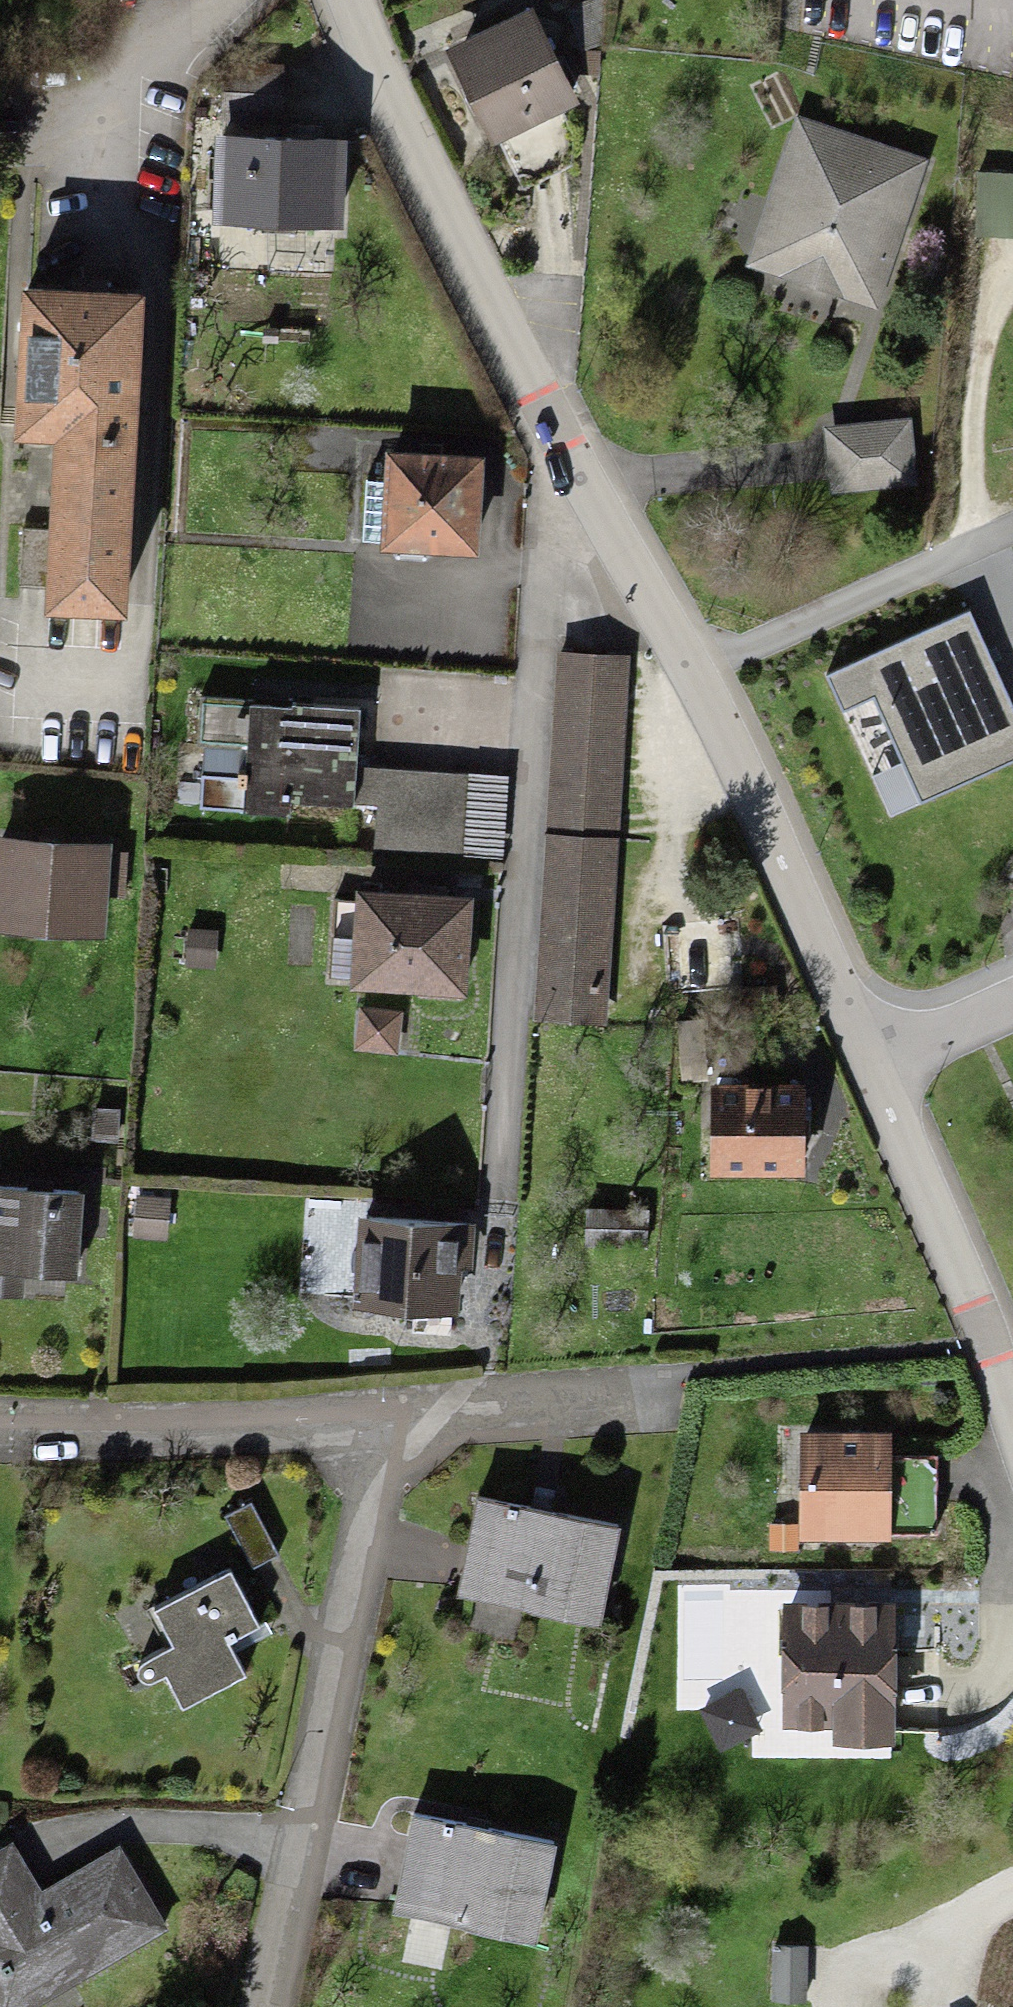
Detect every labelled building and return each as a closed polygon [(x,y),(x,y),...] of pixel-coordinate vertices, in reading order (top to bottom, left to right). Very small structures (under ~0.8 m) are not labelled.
[(498,31),(456,53),(498,133),(569,96),(522,7),(493,22),(498,31)] [(588,8),(569,16),(582,49),(601,42),(588,8)] [(221,69),(220,126),(276,127),(277,70),(221,69)] [(758,240),(765,261),(852,291),(872,280),(908,177),(900,157),(812,126),(793,140),(758,240)] [(219,141),(217,222),(338,225),(340,144),(219,141)] [(973,240),(1012,241),(1012,176),(976,174),(973,240)] [(141,292),(19,286),(12,425),(58,427),(49,598),(125,602),(136,394),(138,391),(140,387),(141,383),(141,379),(141,374),(141,371),(140,367),(138,363),(141,292)] [(904,432),(837,435),(835,436),(837,482),(838,483),(906,480),(908,478),(906,433),(904,432)] [(365,475),(360,542),(385,543),(389,552),(411,553),(417,545),(467,549),(472,463),(384,457),(383,477),(365,475)] [(23,528),(20,584),(48,586),(51,530),(23,528)] [(912,804),(1012,759),(1012,712),(967,609),(821,673),(835,707),(863,694),(912,804)] [(557,648),(526,1017),(591,1022),(623,654),(557,648)] [(249,701),(193,698),(191,746),(241,748),(241,773),(233,773),(233,781),(199,780),(198,806),(283,809),(283,798),(353,801),(354,773),(357,704),(285,702),(285,704),(249,703),(249,701)] [(354,773),(353,801),(375,802),(373,857),(462,860),(464,776),(354,773)] [(0,846),(0,922),(100,929),(103,891),(124,892),(126,859),(104,858),(105,853),(0,846)] [(335,899),(329,972),(437,981),(437,976),(460,978),(466,905),(358,896),(358,901),(335,899)] [(182,922),(179,957),(207,959),(210,924),(182,922)] [(717,988),(719,1021),(780,1017),(778,984),(717,988)] [(671,1025),(674,1077),(694,1076),(692,1024),(671,1025)] [(797,1089),(713,1088),(712,1164),(796,1166),(797,1089)] [(96,1107),(95,1136),(114,1137),(116,1108),(96,1107)] [(0,1183),(0,1269),(76,1274),(81,1188),(0,1183)] [(168,1203),(141,1201),(138,1237),(165,1239),(168,1203)] [(472,1226),(365,1215),(357,1296),(445,1304),(449,1260),(468,1262),(472,1226)] [(800,1438),(800,1531),(930,1531),(930,1495),(880,1495),(880,1438),(800,1438)] [(478,1493),(458,1593),(529,1607),(532,1593),(600,1607),(618,1521),(478,1493)] [(251,1503),(226,1519),(254,1564),(279,1548),(251,1503)] [(231,1566),(156,1607),(176,1644),(143,1663),(141,1664),(140,1667),(139,1670),(139,1672),(141,1675),(143,1677),(145,1678),(148,1678),(151,1677),(164,1671),(183,1705),(248,1670),(232,1640),(262,1624),(231,1566)] [(783,1611),(783,1717),(838,1717),(838,1729),(887,1728),(887,1611),(783,1611)] [(731,1687),(705,1705),(726,1737),(753,1719),(731,1687)] [(410,1814),(390,1915),(461,1929),(464,1915),(532,1928),(549,1842),(410,1814)] [(164,1927),(115,1844),(25,1898),(0,1855),(0,2006),(27,2006),(164,1927)] [(767,1938),(766,1993),(800,1993),(800,1939),(767,1938)]
